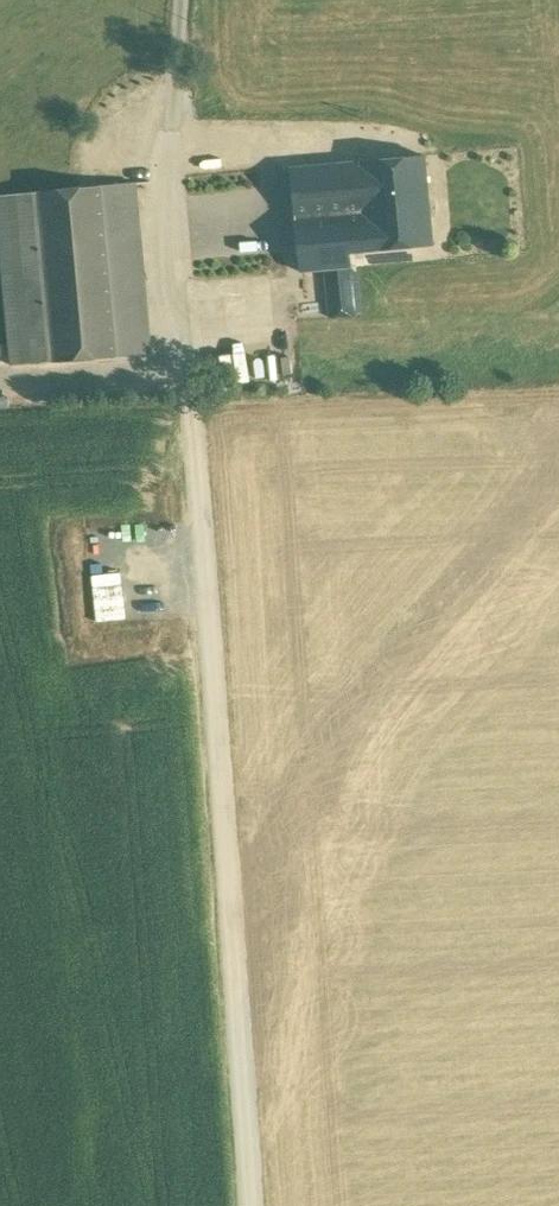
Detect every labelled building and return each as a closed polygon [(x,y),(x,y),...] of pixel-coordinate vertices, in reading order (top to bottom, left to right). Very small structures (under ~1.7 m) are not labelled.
[(425,157),(342,164),(350,252),(433,245),(425,157)] [(342,164),(293,168),(301,271),(325,269),(351,267),(350,252),(342,164)] [(135,182),(103,185),(104,201),(136,198),(135,182)] [(0,194),(0,218),(13,365),(118,355),(116,336),(107,234),(104,201),(103,185),(0,194)] [(136,198),(104,201),(107,234),(139,231),(136,198)] [(139,231),(107,234),(116,336),(148,333),(139,231)] [(351,267),(325,269),(330,317),(355,315),(351,267)] [(148,333),(116,336),(118,355),(150,352),(148,333)]
